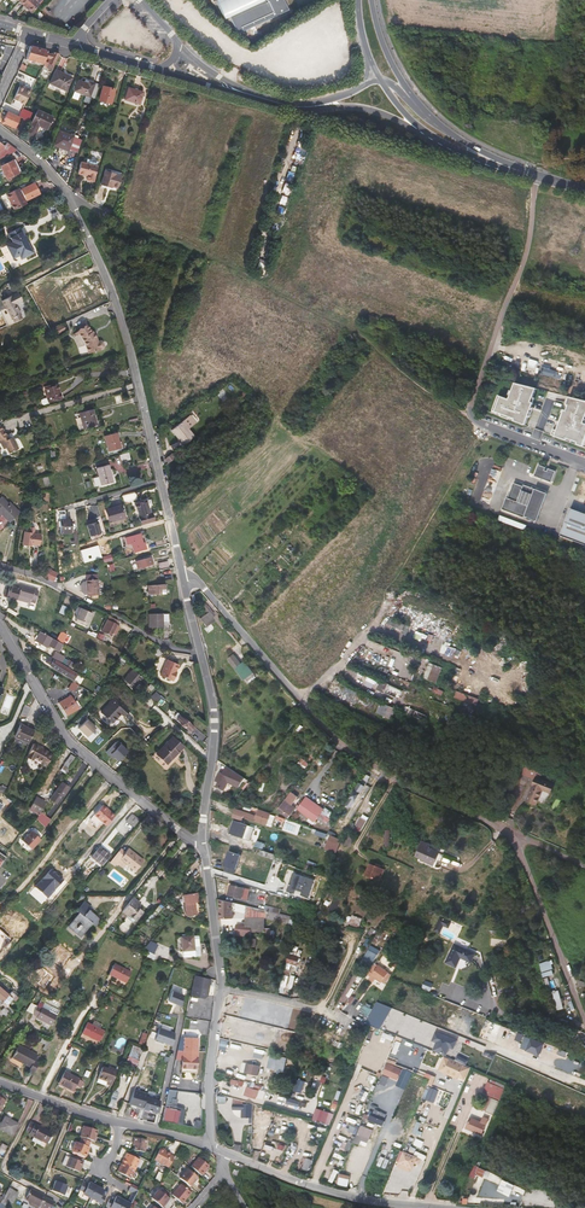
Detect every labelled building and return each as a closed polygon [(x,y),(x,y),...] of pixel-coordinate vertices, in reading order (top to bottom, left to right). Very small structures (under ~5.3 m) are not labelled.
[(19,2),(32,13),(40,4),(35,0),(21,0),(19,2)] [(216,1),(225,19),(230,17),(237,34),(289,10),(284,0),(217,0),(216,1)] [(38,11),(35,15),(36,16),(39,19),(43,16),(41,14),(38,11)] [(47,51),(30,46),(26,59),(43,64),(47,51)] [(53,54),(48,53),(46,58),(45,61),(43,66),(46,67),(48,63),(54,66),(59,54),(54,53),(53,54)] [(51,72),(54,66),(48,63),(46,67),(43,66),(43,68),(51,72)] [(50,83),(66,91),(71,79),(65,76),(66,75),(56,70),(50,83)] [(88,84),(78,81),(75,91),(89,96),(94,84),(89,82),(88,84)] [(94,84),(89,96),(95,99),(99,86),(94,84)] [(117,89),(104,86),(100,100),(113,104),(117,89)] [(24,105),(30,92),(19,87),(13,100),(24,105)] [(143,92),(129,88),(125,99),(139,104),(143,92)] [(24,117),(29,119),(32,113),(28,111),(29,109),(23,106),(22,108),(19,115),(20,116),(22,116),(24,117)] [(19,115),(9,110),(2,123),(17,129),(22,116),(20,116),(19,115)] [(25,134),(38,140),(42,139),(52,117),(37,110),(25,134)] [(25,127),(29,119),(24,117),(20,125),(25,127)] [(59,131),(54,145),(60,147),(60,145),(69,149),(73,136),(59,131)] [(69,149),(69,150),(78,153),(83,139),(73,136),(69,149)] [(0,159),(17,150),(7,142),(4,147),(0,144),(0,159)] [(15,159),(12,160),(19,173),(21,172),(15,159)] [(12,160),(0,166),(7,179),(19,173),(12,160)] [(86,163),(81,162),(78,174),(87,176),(86,180),(94,182),(95,178),(98,166),(97,166),(96,166),(86,163)] [(116,174),(106,170),(101,185),(107,187),(108,185),(112,186),(117,188),(121,177),(115,175),(116,174)] [(40,193),(35,183),(20,190),(19,188),(6,194),(14,210),(27,204),(25,201),(40,193)] [(289,191),(283,190),(278,206),(284,208),(289,191)] [(23,236),(18,227),(5,234),(10,243),(4,245),(12,260),(18,256),(20,259),(32,252),(27,243),(28,242),(24,235),(23,236)] [(164,242),(151,237),(150,241),(162,246),(164,242)] [(34,253),(28,242),(27,243),(32,252),(20,259),(21,260),(34,253)] [(265,268),(265,258),(256,258),(257,269),(265,268)] [(68,298),(74,312),(92,304),(87,290),(68,298)] [(18,292),(2,301),(7,310),(7,309),(12,318),(14,317),(20,314),(21,313),(16,304),(23,301),(18,292)] [(100,341),(99,337),(90,324),(80,332),(81,334),(87,342),(88,345),(89,345),(92,352),(105,348),(106,346),(105,341),(103,340),(100,341)] [(92,352),(89,345),(88,345),(83,347),(83,348),(85,354),(86,354),(92,352)] [(550,370),(551,366),(543,364),(541,374),(561,378),(562,372),(550,370)] [(62,398),(57,385),(54,386),(50,387),(50,385),(45,387),(47,393),(46,393),(47,397),(42,398),(41,400),(42,403),(44,404),(49,402),(62,398)] [(513,420),(524,425),(533,402),(531,401),(535,390),(513,385),(508,398),(498,394),(492,410),(501,413),(500,415),(508,419),(509,416),(514,418),(513,420)] [(584,417),(584,401),(568,397),(565,404),(568,405),(566,410),(564,409),(556,430),(552,428),(550,433),(549,434),(566,440),(566,438),(577,442),(576,444),(581,446),(584,448),(584,424),(583,423),(584,417)] [(92,409),(80,413),(84,428),(96,425),(92,409)] [(190,415),(171,430),(183,445),(194,436),(188,428),(196,422),(190,415)] [(0,429),(0,445),(2,449),(5,447),(8,454),(17,449),(11,437),(7,439),(6,440),(4,436),(5,436),(0,429)] [(116,433),(104,436),(109,451),(120,448),(116,433)] [(172,453),(164,459),(168,463),(171,461),(175,457),(173,455),(172,453)] [(108,465),(96,468),(99,476),(101,485),(113,482),(108,465)] [(555,472),(539,465),(534,476),(551,483),(552,481),(552,480),(555,472)] [(523,487),(514,483),(508,498),(506,497),(501,509),(524,518),(524,517),(536,522),(546,498),(546,497),(547,494),(524,485),(523,487)] [(1,514),(9,521),(16,515),(12,511),(15,508),(9,502),(8,504),(1,497),(0,498),(0,515),(1,514)] [(146,500),(135,504),(141,524),(154,520),(152,513),(150,513),(146,500)] [(121,505),(105,510),(109,522),(125,518),(121,505)] [(572,509),(561,536),(584,545),(584,515),(572,509)] [(59,514),(59,519),(60,533),(72,533),(71,519),(65,519),(65,514),(59,514)] [(97,522),(87,525),(90,536),(101,533),(97,522)] [(28,533),(24,532),(23,544),(30,545),(30,544),(39,545),(41,534),(34,533),(29,533),(28,533)] [(131,537),(125,539),(127,544),(132,543),(134,552),(133,552),(134,555),(150,550),(147,544),(144,545),(144,544),(142,544),(140,535),(131,537)] [(150,556),(136,560),(137,567),(152,564),(150,556)] [(57,573),(49,569),(45,577),(53,581),(57,573)] [(98,579),(87,580),(87,581),(84,582),(81,585),(81,591),(84,594),(87,594),(87,596),(99,595),(98,579)] [(165,584),(148,585),(149,589),(148,589),(148,595),(162,594),(161,589),(166,589),(165,584)] [(34,589),(21,585),(20,588),(10,585),(6,597),(16,600),(18,595),(31,599),(35,600),(37,596),(33,594),(34,589)] [(58,613),(63,615),(67,607),(62,604),(58,613)] [(215,615),(206,604),(202,607),(207,613),(200,619),(204,623),(207,627),(214,621),(211,618),(215,615)] [(87,624),(92,613),(81,608),(76,617),(76,619),(87,624)] [(169,613),(149,614),(149,628),(163,627),(163,632),(170,631),(169,613)] [(101,632),(110,636),(113,630),(115,628),(117,624),(116,624),(118,620),(109,616),(101,632)] [(405,625),(395,621),(392,626),(403,630),(405,625)] [(51,640),(52,638),(40,631),(35,641),(47,648),(48,646),(50,647),(53,641),(51,640)] [(57,640),(62,643),(67,635),(65,634),(61,632),(57,640)] [(456,649),(442,645),(440,653),(453,658),(456,649)] [(56,651),(52,657),(60,662),(64,657),(56,651)] [(235,655),(228,660),(235,669),(236,669),(242,664),(235,655)] [(77,674),(49,656),(45,662),(50,665),(74,680),(74,679),(77,674)] [(181,667),(170,662),(163,678),(175,683),(178,677),(177,676),(178,673),(181,667)] [(253,673),(245,662),(242,664),(236,669),(244,680),(253,673)] [(434,665),(430,663),(424,678),(428,679),(434,665)] [(442,668),(434,665),(428,679),(436,683),(442,668)] [(134,670),(133,669),(124,680),(127,683),(129,685),(133,688),(142,678),(139,675),(134,670)] [(78,685),(72,681),(68,688),(74,692),(78,685)] [(403,691),(388,684),(384,693),(399,700),(403,691)] [(479,699),(457,691),(454,698),(477,706),(479,699)] [(161,698),(155,692),(150,698),(156,703),(161,698)] [(58,703),(66,715),(81,707),(77,700),(75,701),(71,695),(58,703)] [(115,698),(101,712),(112,722),(121,713),(124,715),(128,711),(115,698)] [(165,701),(161,698),(156,703),(155,705),(158,707),(162,703),(163,704),(165,701)] [(264,699),(260,702),(265,709),(270,706),(264,699)] [(397,709),(385,705),(381,702),(376,713),(392,720),(397,709)] [(27,717),(31,707),(25,704),(21,714),(27,717)] [(194,726),(181,715),(177,719),(183,724),(185,726),(190,731),(194,726)] [(84,719),(81,716),(74,723),(77,726),(84,719)] [(289,730),(295,724),(286,717),(281,724),(289,730)] [(86,719),(78,728),(82,732),(86,736),(95,727),(86,719)] [(28,743),(34,731),(20,724),(14,737),(28,743)] [(173,737),(156,754),(166,764),(183,747),(173,737)] [(455,741),(448,738),(446,744),(452,746),(455,741)] [(111,754),(117,761),(127,751),(117,741),(106,752),(110,756),(111,754)] [(46,767),(52,754),(48,752),(48,751),(33,743),(26,757),(33,761),(34,758),(42,762),(41,764),(46,767)] [(70,754),(63,764),(69,769),(76,758),(70,754)] [(543,772),(522,765),(520,772),(536,779),(540,780),(543,772)] [(222,790),(235,773),(226,766),(223,774),(220,772),(215,781),(218,783),(216,787),(222,790)] [(239,788),(245,778),(235,772),(235,773),(222,790),(224,791),(227,783),(239,788)] [(540,780),(536,779),(526,801),(536,805),(542,790),(551,793),(554,786),(540,780)] [(379,785),(373,781),(368,789),(374,793),(379,785)] [(62,782),(49,799),(55,803),(61,794),(63,796),(69,787),(62,782)] [(360,783),(346,805),(351,808),(365,786),(360,783)] [(277,810),(288,818),(296,808),(292,805),(298,797),(291,792),(277,810)] [(45,802),(36,797),(29,809),(38,814),(45,802)] [(303,801),(297,809),(316,822),(317,819),(319,818),(321,814),(323,811),(313,804),(311,806),(303,801)] [(106,825),(114,815),(109,810),(108,811),(102,805),(94,814),(94,815),(90,819),(97,826),(101,821),(106,825)] [(271,814),(258,810),(256,816),(236,809),(234,814),(244,817),(256,821),(271,827),(275,816),(270,815),(271,814)] [(134,827),(140,820),(132,813),(126,821),(134,827)] [(45,827),(49,821),(39,814),(36,818),(45,827)] [(321,814),(319,818),(317,819),(324,824),(327,826),(330,820),(328,818),(321,814)] [(367,822),(360,818),(356,825),(362,829),(367,822)] [(230,834),(243,838),(247,825),(234,821),(230,834)] [(21,833),(20,834),(23,839),(29,833),(25,829),(21,833)] [(31,849),(41,839),(31,830),(29,833),(23,839),(22,840),(31,849)] [(350,847),(354,836),(347,833),(342,844),(350,847)] [(331,836),(329,840),(339,845),(341,840),(331,836)] [(257,841),(255,846),(263,849),(265,844),(257,841)] [(102,866),(111,855),(100,846),(91,857),(102,866)] [(439,853),(427,848),(426,849),(426,848),(420,846),(419,849),(424,852),(421,859),(434,865),(439,853)] [(284,857),(261,850),(261,849),(254,847),(254,848),(256,849),(254,853),(259,855),(282,863),(284,857)] [(136,871),(144,861),(128,848),(126,852),(123,855),(118,851),(110,862),(115,866),(120,859),(136,871)] [(424,852),(419,849),(416,857),(421,859),(424,852)] [(235,874),(241,855),(230,851),(223,870),(235,874)] [(306,864),(304,870),(311,873),(313,867),(306,864)] [(381,881),(385,870),(370,864),(366,875),(381,881)] [(302,895),(309,897),(315,880),(294,873),(288,891),(295,893),(297,889),(303,891),(302,895)] [(334,886),(343,889),(346,883),(336,879),(334,886)] [(247,900),(249,889),(230,885),(228,896),(247,900)] [(195,903),(193,893),(183,895),(186,916),(197,915),(195,903)] [(334,896),(331,910),(338,911),(341,898),(334,896)] [(136,921),(143,912),(141,910),(142,908),(138,904),(140,901),(134,897),(122,912),(128,917),(128,916),(136,921)] [(265,932),(264,919),(295,926),(297,918),(280,914),(264,910),(218,899),(219,919),(233,919),(233,910),(246,913),(245,926),(236,925),(235,934),(251,935),(251,932),(265,932)] [(84,934),(92,924),(94,926),(100,919),(89,910),(91,908),(83,902),(76,911),(78,913),(68,926),(77,933),(79,930),(84,934)] [(153,912),(156,915),(162,908),(159,905),(153,912)] [(280,914),(281,909),(265,905),(264,910),(280,914)] [(156,918),(151,914),(146,920),(151,924),(156,918)] [(443,926),(449,928),(452,922),(439,916),(433,931),(440,933),(443,926)] [(351,919),(350,923),(359,926),(361,918),(357,917),(355,920),(351,919)] [(394,934),(392,939),(405,945),(408,940),(394,934)] [(194,936),(181,937),(182,951),(182,957),(200,956),(198,935),(194,936)] [(150,941),(144,949),(153,954),(158,945),(150,941)] [(454,944),(445,963),(456,967),(460,958),(471,962),(475,954),(454,944)] [(375,962),(381,949),(370,945),(365,958),(375,962)] [(297,966),(300,958),(289,954),(287,963),(297,966)] [(304,975),(309,960),(301,958),(295,976),(301,977),(302,974),(304,975)] [(550,961),(539,964),(542,973),(553,969),(550,961)] [(131,973),(114,964),(108,974),(126,983),(131,973)] [(375,981),(380,985),(387,974),(376,968),(368,981),(373,984),(375,981)] [(206,978),(196,974),(192,996),(204,998),(207,996),(210,979),(206,978)] [(380,985),(384,987),(390,977),(387,974),(380,985)] [(16,995),(11,992),(9,994),(0,987),(0,1002),(6,1007),(16,995)] [(169,1000),(181,1005),(183,994),(173,990),(169,1000)] [(563,1008),(558,990),(549,993),(554,1010),(563,1008)] [(51,1026),(57,1016),(42,1008),(43,1005),(39,1003),(33,1014),(37,1017),(36,1018),(51,1026)] [(458,1012),(449,1009),(443,1026),(451,1029),(458,1012)] [(465,1027),(469,1019),(461,1015),(458,1024),(465,1027)] [(483,1028),(491,1031),(494,1022),(486,1019),(483,1028)] [(104,1032),(99,1030),(102,1025),(94,1021),(91,1025),(87,1023),(82,1033),(99,1042),(104,1032)] [(501,1026),(495,1024),(491,1032),(497,1035),(501,1026)] [(172,1045),(175,1033),(159,1027),(155,1039),(172,1045)] [(147,1034),(143,1032),(139,1044),(143,1045),(147,1034)] [(518,1032),(515,1039),(521,1042),(525,1035),(518,1032)] [(428,1047),(396,1036),(388,1058),(410,1066),(411,1064),(421,1067),(428,1047)] [(184,1037),(183,1050),(177,1050),(175,1059),(182,1059),(181,1068),(197,1069),(197,1055),(198,1051),(199,1038),(184,1037)] [(46,1051),(52,1040),(49,1038),(43,1049),(46,1051)] [(530,1039),(526,1051),(538,1056),(543,1044),(530,1039)] [(42,1058),(37,1056),(38,1055),(19,1045),(12,1058),(30,1068),(28,1073),(33,1075),(42,1058)] [(142,1053),(143,1049),(133,1045),(128,1056),(126,1061),(137,1066),(142,1053)] [(559,1049),(557,1055),(565,1058),(567,1052),(559,1049)] [(444,1071),(449,1060),(444,1057),(438,1070),(457,1079),(458,1077),(444,1071)] [(449,1060),(444,1071),(458,1077),(463,1066),(449,1060)] [(283,1062),(274,1061),(273,1069),(281,1070),(283,1062)] [(396,1066),(386,1062),(382,1071),(391,1076),(396,1066)] [(259,1067),(246,1064),(244,1072),(258,1075),(259,1067)] [(469,1069),(463,1066),(458,1077),(464,1080),(469,1069)] [(111,1086),(117,1071),(108,1067),(107,1069),(101,1067),(97,1078),(107,1081),(106,1084),(111,1086)] [(79,1088),(83,1081),(64,1072),(58,1084),(73,1091),(75,1086),(79,1088)] [(423,1099),(435,1103),(440,1089),(431,1086),(435,1076),(427,1073),(425,1076),(431,1078),(423,1099)] [(382,1075),(379,1084),(386,1086),(389,1077),(382,1075)] [(302,1093),(306,1081),(298,1078),(294,1090),(302,1093)] [(507,1086),(491,1079),(489,1083),(505,1089),(507,1086)] [(489,1083),(488,1082),(483,1093),(500,1101),(505,1089),(489,1083)] [(546,1100),(550,1091),(531,1082),(527,1091),(546,1100)] [(257,1099),(259,1090),(248,1087),(246,1095),(257,1099)] [(146,1096),(147,1093),(134,1089),(130,1103),(157,1112),(160,1100),(146,1096)] [(176,1108),(177,1098),(175,1098),(176,1090),(168,1089),(166,1106),(176,1108)] [(365,1100),(369,1093),(363,1089),(359,1097),(365,1100)] [(112,1108),(119,1092),(113,1090),(107,1106),(112,1108)] [(496,1115),(502,1102),(488,1097),(482,1109),(496,1115)] [(243,1101),(233,1098),(233,1110),(242,1110),(241,1118),(249,1118),(249,1124),(253,1124),(253,1104),(243,1104),(243,1101)] [(300,1101),(287,1098),(286,1103),(298,1107),(300,1101)] [(177,1123),(180,1110),(168,1107),(165,1121),(177,1123)] [(317,1121),(330,1125),(334,1115),(320,1110),(317,1121)] [(421,1115),(420,1118),(431,1123),(433,1119),(421,1115)] [(0,1125),(0,1129),(11,1135),(18,1124),(5,1117),(0,1125)] [(481,1134),(488,1119),(483,1117),(481,1122),(470,1118),(466,1128),(481,1134)] [(41,1141),(47,1144),(52,1132),(35,1123),(33,1125),(30,1123),(26,1130),(30,1132),(29,1134),(33,1137),(41,1141)] [(347,1130),(355,1133),(357,1128),(349,1125),(347,1130)] [(369,1139),(373,1130),(361,1125),(354,1143),(359,1145),(363,1136),(369,1139)] [(83,1126),(80,1137),(95,1141),(96,1136),(97,1130),(83,1126)] [(363,1136),(359,1145),(366,1147),(369,1139),(363,1136)] [(41,1141),(33,1137),(31,1141),(39,1145),(41,1141)] [(147,1140),(134,1137),(133,1145),(135,1145),(134,1150),(144,1152),(147,1140)] [(338,1148),(349,1152),(352,1144),(341,1139),(338,1148)] [(90,1147),(76,1141),(72,1151),(86,1157),(90,1147)] [(170,1153),(164,1150),(164,1149),(160,1147),(153,1160),(168,1167),(174,1156),(170,1154),(170,1153)] [(404,1151),(399,1163),(412,1168),(414,1163),(418,1165),(421,1158),(404,1151)] [(140,1160),(126,1153),(122,1162),(135,1169),(140,1160)] [(83,1162),(69,1157),(65,1166),(79,1172),(83,1162)] [(209,1166),(199,1157),(191,1166),(201,1174),(202,1175),(205,1172),(204,1171),(209,1166)] [(378,1165),(386,1167),(389,1159),(381,1157),(378,1165)] [(135,1169),(122,1162),(117,1171),(130,1178),(135,1169)] [(476,1179),(478,1175),(483,1177),(486,1170),(475,1164),(469,1176),(476,1179)] [(198,1177),(187,1168),(179,1178),(190,1186),(198,1177)] [(334,1183),(339,1171),(335,1169),(329,1181),(334,1183)] [(486,1178),(497,1183),(501,1177),(490,1172),(486,1178)] [(71,1181),(59,1176),(53,1191),(65,1197),(71,1181)] [(349,1179),(340,1177),(338,1185),(347,1187),(349,1179)] [(497,1191),(509,1197),(515,1185),(503,1179),(497,1191)] [(474,1183),(469,1181),(463,1196),(469,1198),(474,1183)] [(96,1186),(89,1182),(88,1184),(83,1182),(79,1190),(84,1192),(83,1194),(90,1198),(96,1186)] [(191,1192),(181,1184),(172,1194),(182,1203),(191,1192)] [(101,1194),(104,1190),(96,1186),(90,1198),(101,1204),(102,1203),(105,1198),(105,1196),(101,1194)] [(137,1190),(136,1190),(132,1188),(130,1187),(128,1191),(132,1193),(127,1202),(123,1200),(119,1207),(128,1207),(131,1202),(137,1190)] [(0,1202),(0,1203),(6,1206),(9,1201),(13,1203),(18,1194),(8,1188),(0,1202)] [(25,1199),(30,1202),(29,1205),(35,1207),(50,1207),(54,1202),(45,1197),(30,1189),(25,1199)] [(169,1198),(158,1189),(151,1198),(163,1207),(166,1204),(165,1203),(167,1200),(169,1198)] [(116,1196),(113,1201),(109,1199),(109,1200),(106,1205),(105,1206),(109,1207),(119,1207),(123,1200),(116,1196)]
